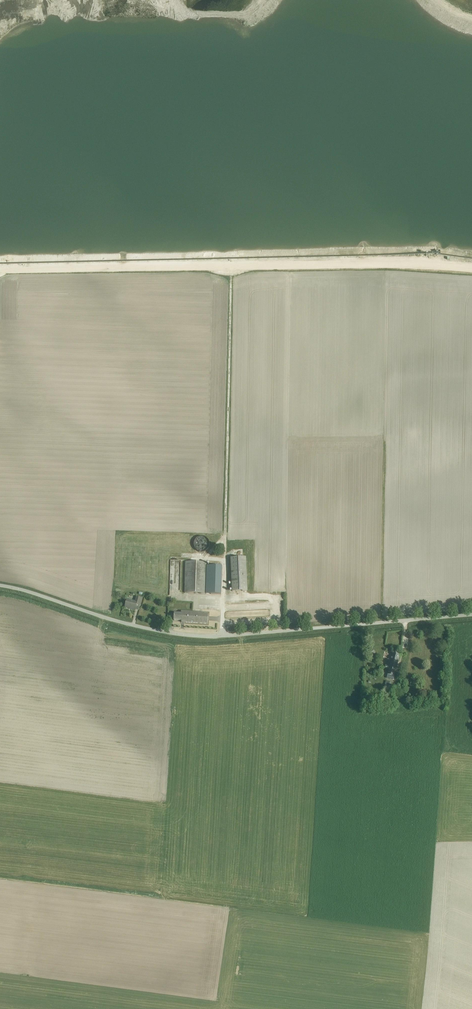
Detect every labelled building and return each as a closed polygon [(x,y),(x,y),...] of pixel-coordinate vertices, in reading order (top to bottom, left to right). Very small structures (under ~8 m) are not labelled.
[(205,537),(202,537),(200,537),(198,538),(196,540),(195,542),(195,544),(195,547),(196,549),(198,551),(200,552),(202,552),(205,552),(207,551),(209,549),(210,547),(210,544),(210,542),(208,540),(207,538),(205,537)] [(247,591),(246,557),(231,558),(233,591),(247,591)] [(185,592),(205,593),(206,561),(186,561),(185,592)] [(207,565),(206,593),(222,593),(222,565),(207,565)] [(127,599),(125,607),(129,608),(130,608),(131,608),(131,609),(135,610),(137,604),(140,605),(143,598),(137,596),(135,601),(127,599)] [(174,620),(182,621),(182,622),(208,624),(208,614),(204,614),(204,613),(181,611),(181,614),(174,613),(174,620)] [(367,652),(370,657),(375,653),(372,648),(367,652)] [(391,660),(387,659),(385,667),(390,668),(387,678),(394,680),(400,655),(393,653),(391,660)] [(388,693),(395,695),(396,690),(390,688),(391,682),(386,681),(384,690),(389,691),(388,693)]
